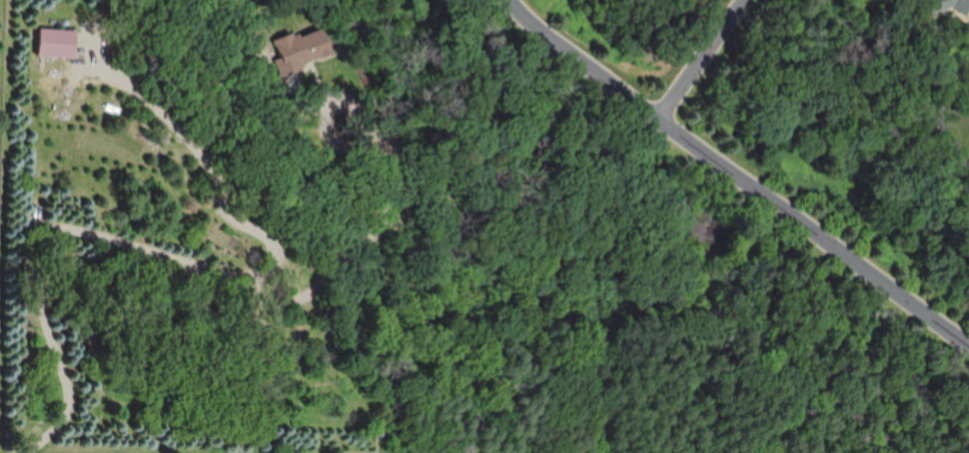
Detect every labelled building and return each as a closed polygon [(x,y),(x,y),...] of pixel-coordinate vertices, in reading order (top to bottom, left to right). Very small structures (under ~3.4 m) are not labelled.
[(938,9),(968,9),(968,0),(938,0),(938,9)] [(74,59),(75,30),(39,28),(37,56),(74,59)] [(280,40),(283,51),(272,54),(277,73),(334,58),(326,28),(280,40)]
